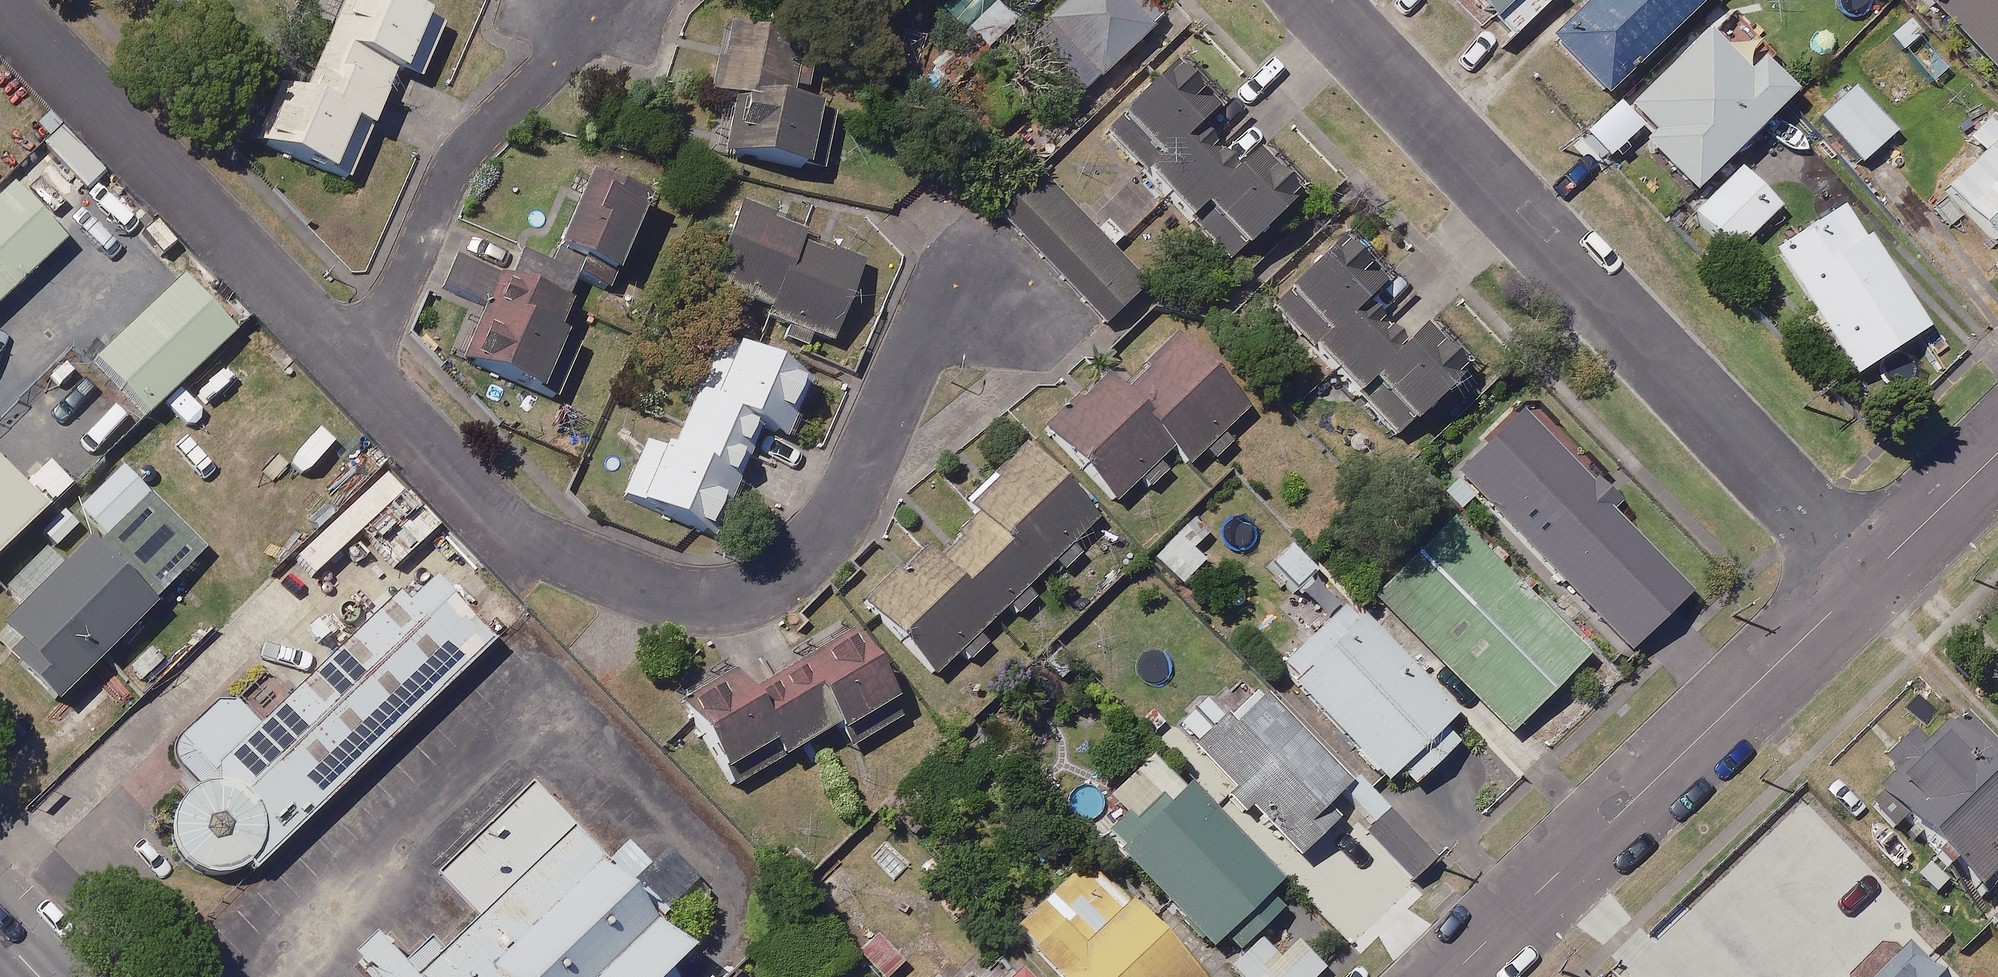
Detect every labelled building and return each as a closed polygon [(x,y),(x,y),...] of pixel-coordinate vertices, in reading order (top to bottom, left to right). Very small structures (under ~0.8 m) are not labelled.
[(380,0),(344,0),(302,99),(278,89),(252,150),(345,189),(394,76),(418,86),(443,27),(380,0)] [(996,0),(956,0),(934,22),(982,70),(1024,27),(996,0)] [(1136,0),(1074,0),(1032,38),(1083,93),(1158,25),(1136,0)] [(1507,44),(1552,0),(1465,0),(1507,44)] [(1699,0),(1589,0),(1547,40),(1604,99),(1704,4),(1699,0)] [(1997,90),(1997,0),(1917,0),(1997,90)] [(1788,102),(1715,25),(1625,112),(1649,137),(1640,146),(1689,197),(1788,102)] [(774,41),(729,32),(717,96),(737,99),(725,161),(822,180),(833,122),(783,112),(791,74),(768,69),(774,41)] [(1216,109),(1178,68),(1104,137),(1183,223),(1187,219),(1229,265),(1296,203),(1256,159),(1228,185),(1184,138),(1216,109)] [(1892,139),(1853,92),(1819,121),(1858,167),(1892,139)] [(1984,121),(1962,142),(1978,159),(1942,194),(1997,251),(1997,135),(1984,121)] [(1774,215),(1734,174),(1693,214),(1733,255),(1774,215)] [(16,182),(0,197),(0,306),(70,239),(16,182)] [(640,214),(585,191),(557,259),(613,282),(640,214)] [(1921,331),(1834,214),(1773,260),(1861,376),(1921,331)] [(859,266),(739,218),(710,291),(830,339),(859,266)] [(1381,287),(1342,247),(1272,314),(1395,442),(1464,376),(1422,332),(1394,359),(1352,315),(1381,287)] [(598,287),(523,257),(511,287),(454,265),(443,291),(488,309),(463,370),(549,405),(571,351),(554,344),(570,302),(589,309),(598,287)] [(235,336),(183,280),(99,359),(150,415),(235,336)] [(1241,416),(1179,352),(1125,405),(1103,382),(1047,437),(1113,504),(1168,451),(1186,470),(1241,416)] [(797,388),(719,353),(671,460),(665,457),(639,513),(702,541),(752,429),(774,439),(797,388)] [(1608,512),(1519,420),(1458,479),(1628,653),(1684,599),(1603,517),(1608,512)] [(1090,526),(1023,456),(965,512),(977,524),(932,567),(922,557),(867,609),(933,677),(1090,526)] [(47,511),(0,461),(0,556),(47,511)] [(82,508),(112,535),(153,490),(123,463),(82,508)] [(410,490),(392,471),(298,557),(315,576),(410,490)] [(1584,662),(1454,528),(1376,603),(1506,737),(1584,662)] [(1204,564),(1173,537),(1151,562),(1182,589),(1204,564)] [(1320,580),(1289,547),(1267,568),(1297,601),(1320,580)] [(56,568),(0,622),(0,718),(9,727),(114,628),(56,568)] [(206,905),(451,668),(382,596),(130,833),(122,847),(121,860),(126,880),(143,901),(166,908),(189,909),(206,905)] [(1451,721),(1343,609),(1275,674),(1383,786),(1394,775),(1410,791),(1455,748),(1440,732),(1451,721)] [(893,724),(846,643),(744,702),(730,677),(687,702),(708,737),(701,741),(730,791),(834,730),(846,751),(893,724)] [(1343,791),(1256,693),(1193,749),(1250,813),(1255,809),(1285,842),(1343,791)] [(1950,733),(1873,803),(1968,908),(1997,880),(1997,786),(1950,733)] [(460,904),(555,813),(522,779),(427,869),(460,904)] [(1275,885),(1188,792),(1121,854),(1224,964),(1278,913),(1262,897),(1275,885)] [(555,813),(460,904),(382,976),(703,976),(707,973),(555,813)] [(1105,874),(1072,905),(1055,886),(1011,928),(1058,976),(1203,976),(1105,874)] [(1258,940),(1229,968),(1238,976),(1314,976),(1321,970),(1295,943),(1278,959),(1258,940)] [(1905,959),(1886,976),(1923,976),(1905,959)]
